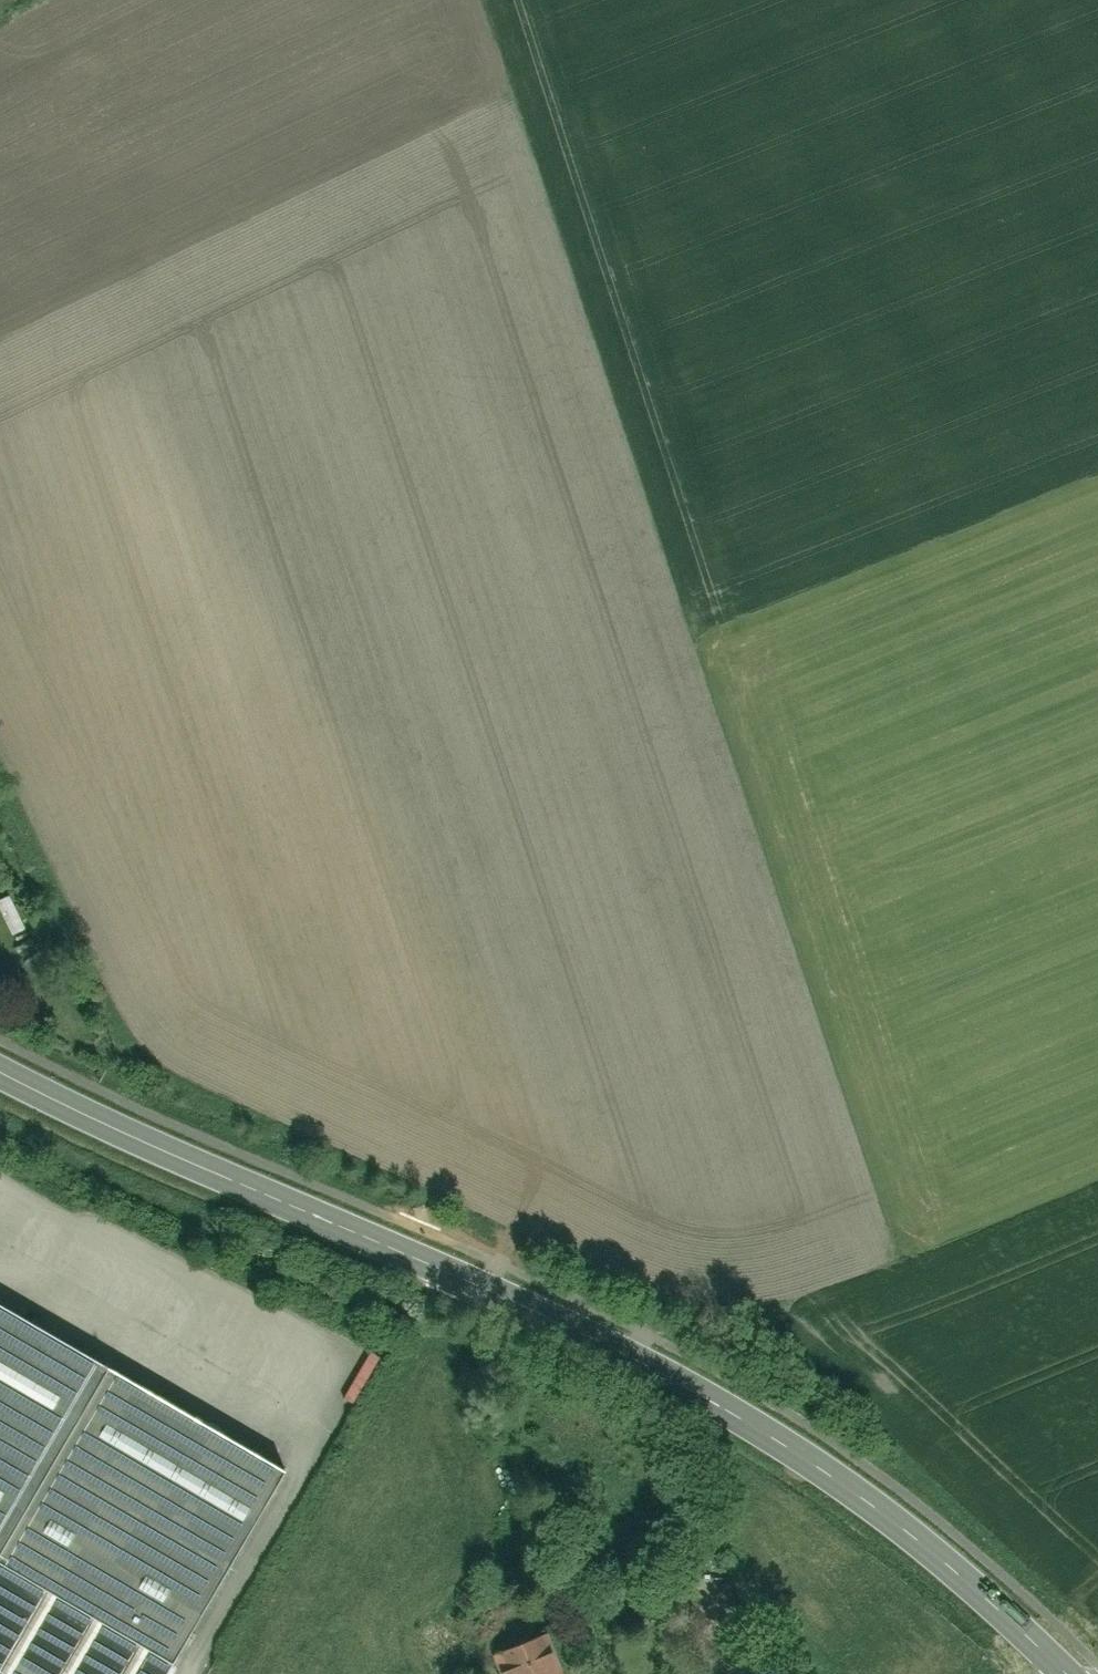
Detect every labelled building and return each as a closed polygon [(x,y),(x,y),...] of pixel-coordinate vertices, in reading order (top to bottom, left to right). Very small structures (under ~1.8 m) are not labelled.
[(299,1479),(0,1304),(0,1673),(183,1673),(299,1479)] [(500,1673),(566,1673),(554,1635),(493,1654),(500,1673)]
